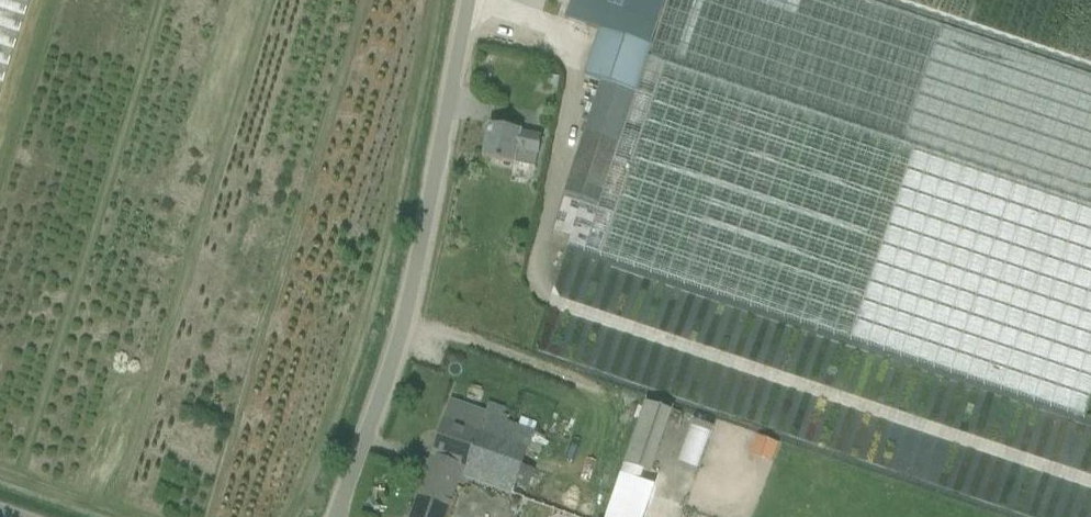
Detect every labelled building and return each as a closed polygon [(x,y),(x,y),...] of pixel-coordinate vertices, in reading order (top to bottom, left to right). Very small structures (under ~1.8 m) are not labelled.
[(32,0),(0,0),(0,98),(32,0)] [(861,0),(669,0),(653,48),(649,46),(665,0),(572,0),(566,19),(600,30),(584,77),(601,82),(563,200),(565,200),(553,234),(570,239),(568,246),(1085,419),(1090,402),(1090,78),(861,0)] [(542,137),(522,133),(521,133),(521,131),(490,125),(483,158),(515,165),(536,169),(539,155),(542,137)] [(648,381),(657,348),(775,378),(778,367),(734,356),(739,338),(684,324),(687,313),(668,307),(558,279),(539,352),(648,381)] [(546,439),(452,402),(451,402),(427,471),(458,483),(464,468),(528,490),(534,471),(521,467),(527,451),(540,455),(546,439)] [(639,423),(664,431),(671,410),(646,402),(639,423)] [(683,461),(702,468),(718,425),(699,418),(683,461)] [(774,461),(780,442),(759,434),(752,453),(774,461)] [(458,483),(427,471),(411,516),(446,516),(458,483)]
